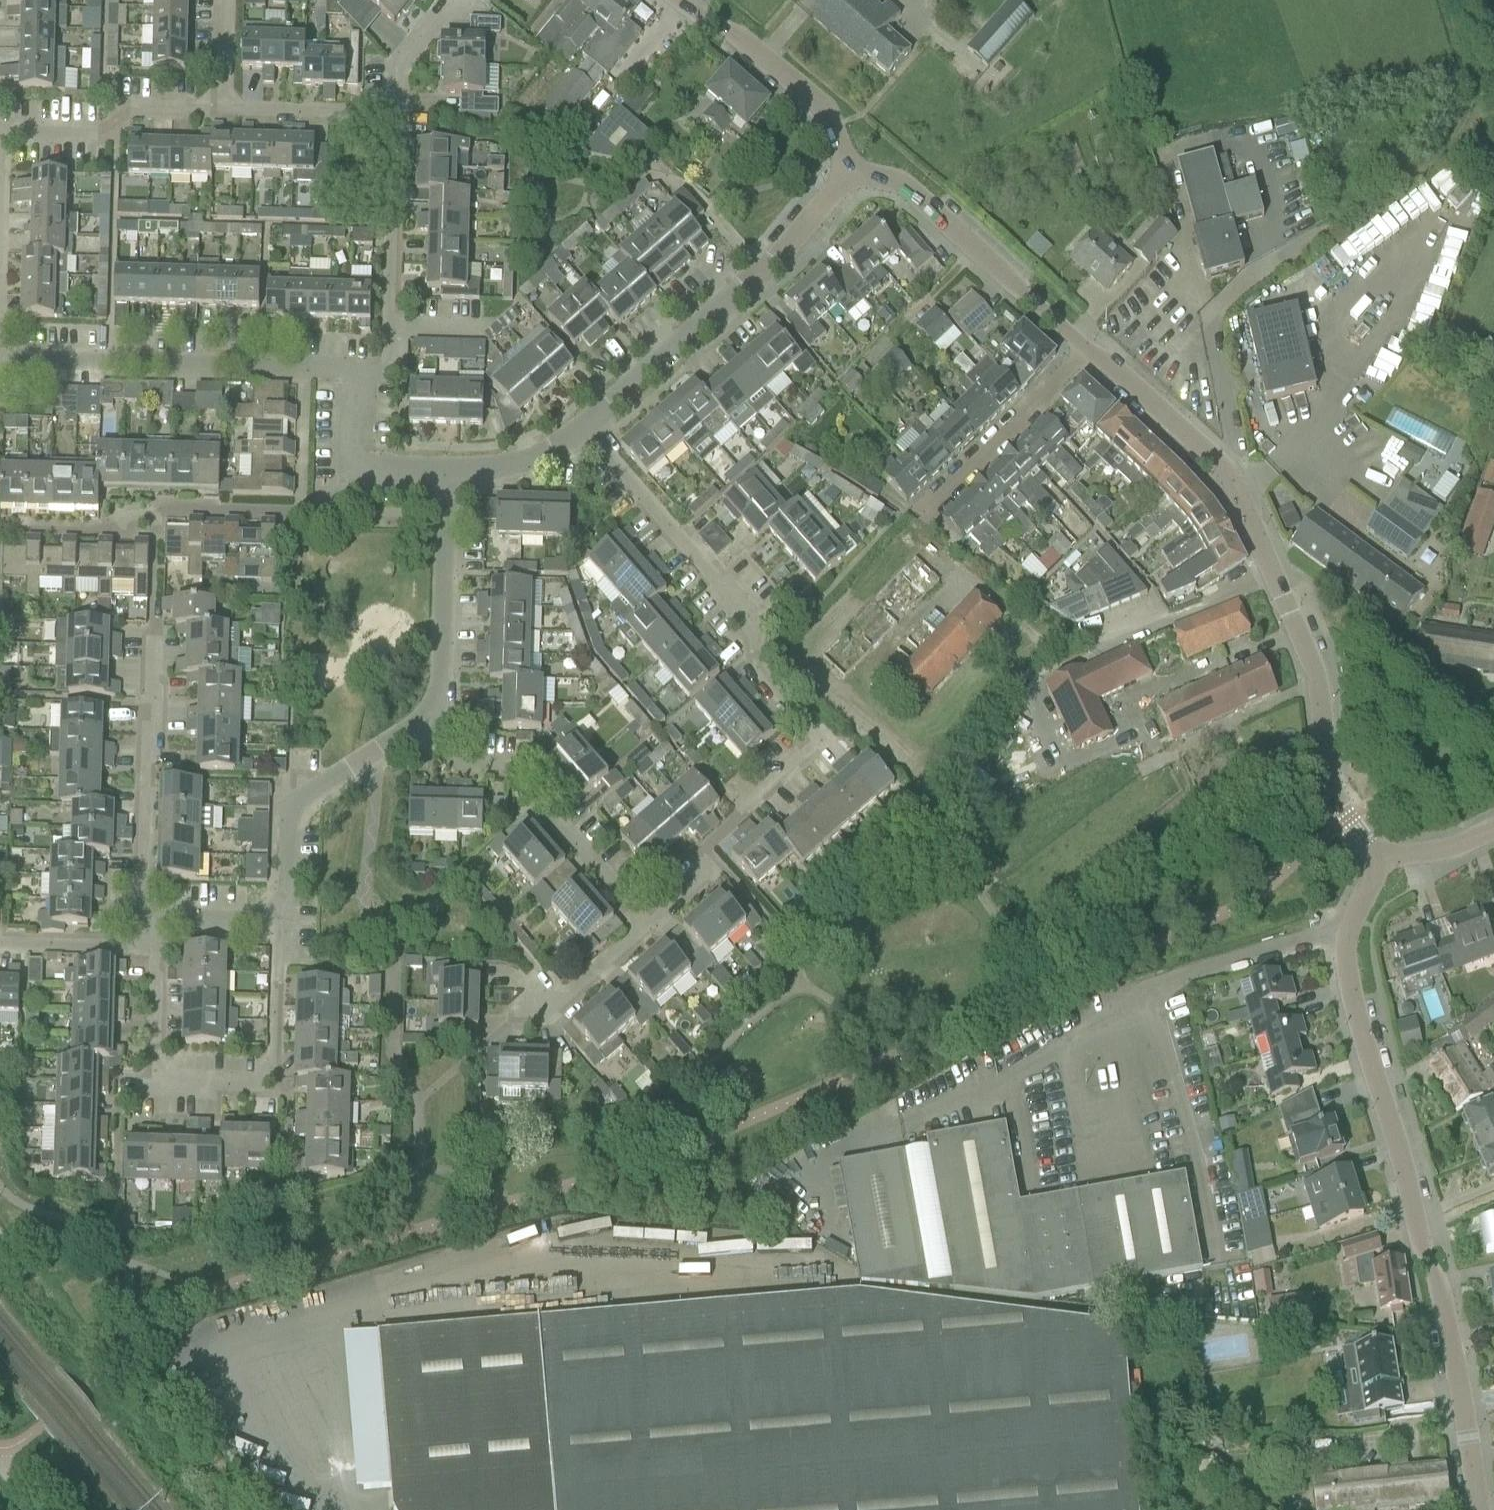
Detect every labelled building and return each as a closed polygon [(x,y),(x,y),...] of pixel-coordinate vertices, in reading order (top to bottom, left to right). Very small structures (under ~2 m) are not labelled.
[(6,9),(22,10),(22,9),(39,10),(39,9),(53,10),(53,0),(7,0),(6,9)] [(92,11),(101,11),(101,0),(92,0),(92,11)] [(109,8),(118,8),(118,0),(109,0),(109,8)] [(155,9),(188,10),(188,0),(155,0),(155,9)] [(256,8),(265,8),(265,0),(256,0),(256,8)] [(317,14),(326,14),(326,1),(326,0),(317,0),(317,1),(317,14)] [(407,0),(365,0),(361,6),(354,0),(345,0),(339,8),(338,6),(337,7),(365,37),(366,36),(359,29),(375,9),(393,24),(402,13),(405,16),(414,5),(407,0)] [(535,43),(552,56),(588,12),(589,13),(598,1),(597,0),(570,0),(535,43)] [(552,56),(564,66),(575,51),(579,54),(597,32),(600,34),(582,57),(606,77),(641,34),(627,23),(635,13),(619,0),(597,0),(598,1),(589,13),(588,12),(552,56)] [(862,0),(829,0),(812,19),(861,61),(865,57),(889,78),(910,54),(885,33),(899,17),(886,7),(879,14),(862,0)] [(988,68),(1033,18),(1013,0),(1012,0),(967,50),(988,68)] [(108,28),(117,28),(125,29),(126,8),(118,8),(109,8),(108,28)] [(22,10),(6,9),(6,19),(22,19),(22,29),(54,30),(55,10),(53,10),(39,9),(39,10),(22,9),(22,10)] [(155,9),(154,29),(187,30),(188,10),(155,9)] [(101,11),(92,11),(92,23),(100,23),(101,11)] [(443,40),(443,47),(439,47),(438,60),(442,61),(442,67),(484,68),(485,41),(484,41),(484,34),(499,35),(500,21),(469,20),(469,21),(471,21),(471,41),(443,40)] [(263,37),(264,37),(263,70),(263,84),(274,84),(274,70),(284,71),(285,27),(281,27),(278,24),(270,24),(268,26),(264,26),(264,27),(263,37)] [(243,27),(243,37),(242,69),(263,70),(264,37),(263,37),(264,27),(243,27)] [(292,27),(285,27),(284,71),(293,71),(293,86),(303,86),(303,71),(304,71),(304,54),(305,54),(306,38),(292,38),(292,27)] [(108,28),(108,36),(108,49),(117,49),(117,28),(108,28)] [(54,30),(22,29),(21,50),(54,51),(54,30)] [(187,30),(154,29),(154,50),(186,51),(187,30)] [(325,46),(324,88),(323,102),(334,102),(335,88),(345,89),(345,85),(357,85),(358,52),(359,35),(349,35),(349,47),(325,46)] [(91,52),(100,52),(100,39),(91,39),(91,52)] [(303,71),(303,86),(303,87),(324,88),(325,46),(325,42),(317,42),(316,54),(313,54),(305,54),(304,54),(304,71),(303,71)] [(108,49),(107,61),(116,62),(117,49),(108,49)] [(21,70),(21,71),(53,72),(54,51),(21,50),(21,70)] [(186,51),(154,50),(141,50),(141,58),(154,58),(153,71),(201,72),(201,61),(186,60),(186,51)] [(91,52),(90,73),(99,73),(100,52),(91,52)] [(484,68),(442,67),(442,80),(446,81),(445,94),(469,95),(469,115),(459,114),(459,116),(497,117),(497,103),(482,102),(482,95),(483,95),(484,68)] [(712,127),(749,85),(729,68),(707,94),(717,103),(702,119),(712,127)] [(20,81),(20,91),(53,92),(65,93),(65,72),(53,72),(21,71),(21,70),(0,69),(0,80),(20,81)] [(573,72),(543,111),(563,127),(593,88),(573,72)] [(99,73),(90,73),(90,93),(106,94),(107,81),(99,81),(99,73)] [(749,85),(712,127),(721,136),(736,119),(746,128),(768,103),(749,85)] [(641,86),(620,111),(580,157),(624,167),(649,137),(632,122),(654,97),(641,86)] [(1297,119),(1274,126),(1278,140),(1301,133),(1297,119)] [(211,126),(211,132),(211,146),(212,146),(211,171),(212,171),(231,172),(232,139),(223,139),(223,126),(211,126)] [(242,139),(232,139),(231,172),(252,172),(253,140),(253,127),(242,126),(242,139)] [(273,140),(272,181),(279,181),(280,173),(292,173),(294,128),(283,128),(282,140),(273,140)] [(294,128),(292,173),(292,184),(326,185),(327,148),(314,148),(315,141),(304,141),(305,128),(294,128)] [(741,160),(760,139),(750,130),(731,152),(741,160)] [(129,132),(128,176),(149,177),(150,145),(140,144),(141,132),(129,132)] [(200,146),(191,146),(190,178),(212,179),(212,171),(211,171),(212,146),(211,146),(211,132),(201,132),(200,146)] [(253,140),(252,172),(264,173),(264,181),(272,181),(273,140),(253,140)] [(1304,142),(1289,147),(1294,163),(1309,159),(1304,142)] [(469,145),(418,144),(417,156),(413,156),(413,168),(417,168),(456,170),(457,155),(469,155),(469,145)] [(150,145),(149,177),(170,178),(170,145),(150,145)] [(170,145),(170,178),(190,178),(191,146),(170,145)] [(1213,157),(1178,166),(1197,235),(1194,237),(1205,280),(1244,269),(1232,226),(1263,218),(1254,184),(1235,190),(1226,157),(1214,161),(1213,157)] [(488,161),(488,171),(505,171),(505,161),(488,161)] [(456,170),(417,168),(416,193),(430,194),(430,193),(469,194),(468,193),(469,183),(456,183),(456,170)] [(14,194),(66,196),(66,175),(34,174),(33,184),(14,184),(14,194)] [(101,197),(109,197),(110,176),(101,176),(101,197)] [(496,176),(495,195),(504,195),(504,177),(496,176)] [(632,194),(638,201),(650,189),(644,183),(632,194)] [(683,252),(689,246),(697,255),(709,244),(692,225),(704,215),(687,196),(681,192),(670,202),(674,207),(657,222),(683,252)] [(430,193),(430,194),(429,217),(468,218),(469,194),(430,193)] [(66,196),(14,194),(14,206),(33,206),(32,216),(65,217),(66,196)] [(632,194),(626,198),(613,209),(620,216),(632,205),(638,201),(632,194)] [(512,195),(512,209),(499,209),(499,215),(511,216),(511,220),(520,220),(521,195),(512,195)] [(101,197),(100,210),(100,218),(109,218),(109,197),(101,197)] [(149,208),(131,208),(117,207),(117,216),(148,217),(149,208)] [(149,208),(148,217),(169,218),(169,209),(149,208)] [(181,209),(169,209),(169,218),(181,218),(181,209)] [(620,216),(613,209),(601,220),(607,227),(620,216)] [(230,219),(230,210),(217,210),(217,219),(230,219)] [(230,210),(230,219),(242,220),(242,211),(230,210)] [(270,220),(271,212),(258,211),(258,220),(270,220)] [(683,252),(657,222),(647,211),(629,227),(639,238),(673,276),(691,261),(683,252)] [(291,212),(271,212),(270,220),(291,221),(291,212)] [(291,212),(291,221),(311,222),(311,213),(291,212)] [(65,217),(32,216),(32,226),(27,229),(24,229),(24,236),(32,236),(64,237),(64,236),(76,237),(77,217),(65,217)] [(189,217),(189,226),(200,227),(202,227),(202,218),(189,217)] [(468,218),(429,217),(418,217),(418,233),(429,233),(429,241),(468,242),(468,218)] [(100,218),(99,238),(108,238),(109,218),(100,218)] [(511,220),(511,221),(500,221),(500,229),(511,229),(511,237),(520,237),(520,220),(511,220)] [(1160,222),(1133,252),(1148,265),(1175,236),(1160,222)] [(137,225),(130,225),(117,224),(117,233),(137,234),(137,225)] [(856,240),(881,268),(898,253),(916,273),(932,258),(909,231),(893,245),(875,224),(856,240)] [(137,234),(137,235),(158,236),(158,234),(159,226),(146,225),(138,225),(137,234)] [(159,226),(158,234),(170,235),(174,226),(170,226),(159,226)] [(189,226),(178,226),(178,242),(198,242),(198,236),(200,236),(200,227),(189,226)] [(202,227),(200,227),(200,236),(220,236),(220,227),(202,227)] [(240,228),(220,227),(220,236),(240,237),(240,228)] [(586,227),(575,237),(580,244),(592,233),(586,227)] [(240,228),(240,237),(260,237),(260,228),(240,228)] [(291,238),(291,229),(278,229),(278,238),(291,238)] [(291,229),(291,238),(311,239),(311,230),(303,229),(291,229)] [(311,230),(311,239),(331,239),(332,231),(319,230),(311,230)] [(332,231),(331,239),(344,240),(344,231),(332,231)] [(372,246),(373,232),(352,231),(352,246),(372,246)] [(1096,234),(1072,260),(1107,292),(1131,266),(1096,234)] [(32,236),(31,255),(31,256),(56,257),(56,258),(66,258),(71,258),(72,238),(64,238),(64,237),(32,236)] [(562,248),(556,254),(565,264),(571,259),(568,255),(580,244),(575,237),(562,248)] [(108,238),(99,238),(99,251),(108,251),(108,238)] [(639,238),(620,254),(629,265),(629,264),(646,284),(647,283),(655,292),(673,276),(639,238)] [(881,268),(856,240),(839,256),(855,275),(846,283),(863,302),(880,288),(870,277),(881,268)] [(468,242),(429,241),(428,265),(467,267),(468,242)] [(505,252),(504,268),(514,268),(514,252),(505,252)] [(612,261),(603,270),(612,280),(638,309),(656,294),(655,292),(647,283),(646,284),(629,264),(629,265),(620,254),(612,261)] [(23,255),(23,277),(67,278),(67,277),(66,277),(66,258),(56,258),(56,257),(31,256),(31,255),(23,255)] [(99,259),(98,279),(107,279),(107,259),(99,259)] [(550,259),(538,270),(541,273),(547,280),(559,269),(553,263),(550,259)] [(178,274),(177,307),(186,307),(186,322),(196,322),(197,307),(198,307),(199,274),(197,274),(197,260),(189,260),(189,274),(178,274)] [(115,265),(115,272),(114,305),(137,305),(137,273),(136,273),(136,265),(115,265)] [(428,265),(427,290),(441,290),(440,300),(459,301),(478,301),(478,284),(479,267),(467,267),(428,265)] [(218,275),(199,274),(198,307),(218,308),(219,268),(218,268),(218,275)] [(219,268),(218,308),(238,308),(239,268),(219,268)] [(259,269),(239,268),(238,308),(259,309),(260,276),(259,276),(259,269)] [(504,268),(503,302),(513,302),(514,268),(504,268)] [(821,272),(802,288),(827,316),(837,306),(854,326),(871,311),(863,302),(846,283),(837,290),(821,272)] [(157,273),(137,273),(137,305),(156,306),(157,273)] [(157,273),(156,306),(177,307),(178,274),(157,273)] [(268,279),(267,287),(266,319),(288,320),(290,273),(288,273),(288,280),(268,279)] [(310,274),(290,273),(288,320),(309,321),(310,274)] [(547,280),(541,273),(528,284),(534,291),(547,280)] [(310,274),(309,321),(329,321),(330,281),(331,275),(310,274)] [(67,278),(23,277),(22,297),(61,299),(66,298),(67,278)] [(92,279),(91,291),(98,292),(97,300),(106,300),(106,292),(107,279),(98,279),(92,279)] [(612,280),(594,295),(593,296),(610,315),(609,316),(619,326),(638,309),(612,280)] [(351,282),(330,281),(329,321),(350,322),(351,282)] [(371,282),(351,282),(350,322),(359,322),(359,330),(370,331),(371,282)] [(585,285),(566,302),(599,340),(609,331),(602,322),(609,316),(610,315),(593,296),(594,295),(585,285)] [(827,316),(802,288),(784,303),(801,322),(792,330),(809,350),(826,335),(816,325),(827,316)] [(958,328),(981,305),(972,296),(948,317),(958,328)] [(61,299),(22,297),(21,318),(61,319),(61,299)] [(106,300),(97,300),(97,320),(106,321),(106,300)] [(599,340),(566,302),(547,318),(573,348),(582,340),(589,349),(599,340)] [(992,317),(981,305),(958,328),(968,339),(992,317)] [(886,309),(877,316),(884,325),(891,319),(893,317),(886,309)] [(514,310),(502,321),(508,328),(520,317),(514,310)] [(935,310),(915,328),(933,349),(953,331),(935,310)] [(1296,313),(1248,324),(1266,402),(1315,390),(1296,313)] [(768,336),(757,346),(783,375),(792,368),(801,378),(815,366),(771,316),(759,326),(768,336)] [(508,328),(502,321),(484,337),(490,343),(508,328)] [(994,334),(979,351),(989,361),(1006,379),(1040,342),(1023,327),(1007,345),(994,334)] [(548,337),(529,353),(555,382),(574,366),(548,337)] [(435,359),(436,342),(427,342),(427,359),(435,359)] [(436,342),(435,359),(459,360),(460,343),(436,342)] [(1055,356),(1040,342),(1006,379),(1020,394),(1055,356)] [(460,343),(459,360),(484,360),(485,343),(460,343)] [(783,375),(757,346),(739,362),(766,391),(783,375)] [(766,391),(739,362),(730,351),(720,360),(729,370),(721,377),(756,418),(774,402),(765,391),(766,391)] [(894,384),(910,368),(893,351),(877,367),(894,384)] [(529,353),(511,369),(537,398),(555,382),(529,353)] [(1020,394),(1006,379),(989,361),(966,383),(998,416),(1020,394)] [(537,398),(511,369),(492,385),(502,396),(494,402),(506,434),(523,418),(519,414),(537,398)] [(853,373),(841,385),(851,395),(863,383),(853,373)] [(756,418),(721,377),(703,393),(729,423),(747,407),(756,418)] [(968,398),(953,412),(976,436),(998,416),(966,383),(963,379),(956,385),(968,398)] [(1061,435),(1097,394),(1082,380),(1046,419),(1061,435)] [(100,391),(99,407),(112,408),(112,402),(124,402),(125,384),(101,383),(100,391)] [(694,383),(675,399),(710,439),(712,441),(730,425),(729,423),(703,393),(694,383)] [(125,384),(124,402),(137,403),(137,408),(148,408),(148,403),(149,385),(125,384)] [(149,385),(148,403),(161,403),(160,409),(172,409),(172,397),(173,397),(173,386),(149,385)] [(283,423),(283,424),(295,424),(295,410),(283,410),(284,386),(254,385),(253,409),(235,409),(235,422),(253,423),(253,422),(283,423)] [(434,425),(435,386),(410,385),(409,424),(434,425)] [(197,386),(197,397),(196,412),(221,413),(222,387),(197,386)] [(435,386),(434,425),(458,426),(459,387),(435,386)] [(483,387),(459,387),(458,426),(482,426),(483,387)] [(76,423),(76,414),(77,390),(52,389),(52,411),(67,411),(66,423),(76,423)] [(100,391),(77,390),(76,414),(99,414),(99,407),(100,391)] [(814,409),(826,397),(819,391),(808,403),(814,409)] [(1097,394),(1061,435),(1068,443),(1067,443),(1068,444),(1078,433),(1085,425),(1093,432),(1114,409),(1097,394)] [(172,397),(172,409),(172,417),(196,417),(196,412),(197,397),(172,397)] [(675,399),(657,415),(683,444),(684,444),(693,454),(710,439),(675,399)] [(814,409),(808,403),(796,415),(803,421),(814,409)] [(976,436),(953,412),(935,429),(924,417),(918,424),(952,460),(976,436)] [(1092,453),(1095,456),(1083,468),(1089,473),(1100,461),(1132,426),(1117,412),(1095,435),(1103,442),(1092,453)] [(657,415),(639,431),(665,460),(683,444),(657,415)] [(3,418),(3,431),(16,432),(17,419),(13,419),(3,418)] [(1046,419),(1031,434),(1064,469),(1063,469),(1073,479),(1080,473),(1074,466),(1075,465),(1060,450),(1067,443),(1068,443),(1061,435),(1046,419)] [(253,422),(253,423),(252,445),(234,445),(234,458),(252,459),(252,458),(282,459),(282,460),(294,460),(294,446),(282,446),(283,424),(283,423),(253,422)] [(783,422),(771,434),(777,440),(789,428),(783,422)] [(922,441),(906,457),(929,482),(952,460),(918,424),(911,430),(922,441)] [(1148,441),(1132,426),(1100,461),(1107,468),(1119,457),(1126,463),(1148,441)] [(665,460),(639,431),(620,447),(646,476),(665,460)] [(777,440),(771,434),(760,446),(766,452),(777,440)] [(1031,434),(1015,449),(1037,472),(1045,465),(1066,487),(1073,480),(1073,479),(1063,469),(1064,469),(1031,434)] [(1148,441),(1126,463),(1117,473),(1131,487),(1163,455),(1148,441)] [(147,442),(147,452),(146,487),(170,488),(171,453),(171,443),(147,442)] [(1416,469),(1424,454),(1405,444),(1398,459),(1416,469)] [(171,453),(170,488),(194,489),(195,454),(195,446),(187,445),(186,453),(171,453)] [(1047,482),(1037,472),(1015,449),(1000,463),(1045,511),(1052,504),(1039,490),(1047,482)] [(808,458),(794,450),(790,457),(804,465),(808,458)] [(98,461),(97,475),(98,475),(98,486),(99,486),(122,487),(123,451),(98,451),(98,461)] [(123,451),(122,487),(146,487),(147,452),(123,451)] [(195,454),(194,489),(219,489),(220,454),(195,454)] [(1131,487),(1120,498),(1128,506),(1148,485),(1156,492),(1168,481),(1171,484),(1183,474),(1163,455),(1131,487)] [(749,457),(736,468),(742,475),(755,463),(749,457)] [(929,482),(906,457),(896,467),(890,460),(884,466),(879,461),(872,468),(906,503),(929,482)] [(252,458),(252,459),(251,481),(233,480),(232,494),(293,496),(293,482),(281,482),(282,460),(282,459),(252,458)] [(808,458),(804,465),(820,473),(824,466),(808,458)] [(2,462),(2,472),(1,507),(25,508),(26,473),(27,459),(21,459),(16,463),(2,462)] [(75,463),(73,509),(98,510),(99,486),(98,486),(98,475),(97,475),(98,461),(88,461),(88,463),(75,463)] [(50,473),(49,508),(73,509),(75,463),(50,462),(50,473)] [(1493,487),(1493,463),(1491,462),(1483,483),(1493,487)] [(883,487),(850,466),(843,463),(836,474),(876,499),(883,487)] [(1000,463),(985,478),(1007,502),(1018,513),(1026,505),(1038,518),(1045,511),(1000,463)] [(742,475),(736,468),(724,479),(730,485),(742,475)] [(26,473),(25,508),(49,508),(50,473),(26,473)] [(1156,492),(1158,495),(1166,502),(1139,527),(1144,532),(1161,520),(1197,489),(1183,474),(1171,484),(1168,481),(1156,492)] [(1444,504),(1459,484),(1446,475),(1431,494),(1444,504)] [(741,521),(771,495),(754,476),(725,502),(731,509),(730,510),(729,515),(737,525),(741,521)] [(1007,502),(985,478),(970,492),(1003,527),(1010,520),(1027,538),(1035,530),(1018,513),(1007,502)] [(844,495),(848,488),(834,479),(830,486),(844,495)] [(1083,508),(1090,501),(1092,499),(1078,485),(1070,493),(1083,508)] [(862,496),(848,488),(844,495),(857,504),(862,496)] [(713,489),(700,500),(706,506),(718,496),(713,489)] [(1211,505),(1197,489),(1161,520),(1144,532),(1145,533),(1153,527),(1160,535),(1172,524),(1179,531),(1211,505)] [(1003,527),(970,492),(955,507),(998,552),(1005,545),(995,535),(1003,527)] [(1478,493),(1458,551),(1480,559),(1493,521),(1493,499),(1478,493)] [(787,513),(786,513),(771,495),(741,521),(758,540),(768,530),(787,513)] [(1367,531),(1407,560),(1432,526),(1392,496),(1367,531)] [(497,499),(496,523),(496,538),(521,539),(522,499),(497,499)] [(522,499),(521,539),(545,539),(546,500),(522,499)] [(546,500),(545,539),(569,540),(571,501),(546,500)] [(706,506),(700,500),(687,511),(693,517),(706,506)] [(883,510),(869,501),(864,510),(878,518),(883,510)] [(1103,515),(1090,501),(1083,508),(1095,522),(1103,515)] [(797,503),(786,513),(787,513),(768,530),(784,548),(813,522),(797,503)] [(1179,531),(1184,539),(1161,555),(1167,564),(1184,551),(1224,523),(1211,505),(1179,531)] [(1291,506),(1277,513),(1286,532),(1300,525),(1291,506)] [(998,552),(955,507),(931,529),(953,552),(961,545),(970,537),(980,548),(978,551),(988,562),(998,552)] [(1345,586),(1370,554),(1316,513),(1291,546),(1345,586)] [(1103,515),(1095,522),(1104,532),(1112,524),(1103,515)] [(203,532),(203,523),(203,520),(190,519),(189,531),(165,531),(164,561),(188,562),(188,580),(202,580),(202,562),(201,562),(202,532),(203,532)] [(203,523),(203,532),(202,532),(201,562),(202,562),(225,563),(224,581),(238,581),(238,563),(237,563),(238,533),(239,533),(239,521),(226,520),(225,529),(220,529),(220,524),(203,523)] [(261,533),(239,533),(238,533),(237,563),(238,563),(260,564),(260,582),(273,582),(275,522),(262,521),(261,533)] [(813,522),(784,548),(800,566),(829,540),(813,522)] [(1184,551),(1167,564),(1172,572),(1203,551),(1207,559),(1234,541),(1224,523),(1184,551)] [(604,581),(634,555),(622,542),(625,539),(629,544),(636,537),(628,528),(588,563),(604,581)] [(576,538),(584,546),(592,538),(585,531),(576,538)] [(829,540),(800,566),(816,585),(845,559),(856,549),(847,540),(839,531),(829,540)] [(1058,534),(1047,545),(1060,559),(1071,548),(1058,534)] [(40,551),(41,539),(27,538),(27,550),(3,549),(2,580),(26,580),(26,599),(40,599),(40,592),(40,581),(39,581),(40,551)] [(63,551),(40,551),(39,581),(40,581),(40,592),(62,592),(62,600),(75,600),(76,582),(75,582),(76,552),(77,540),(63,539),(63,551)] [(99,552),(76,552),(75,582),(76,582),(98,582),(98,601),(112,601),(112,596),(112,583),(111,583),(112,553),(113,541),(99,540),(99,552)] [(135,553),(112,553),(111,583),(112,583),(112,596),(133,597),(133,602),(147,602),(149,542),(135,541),(135,553)] [(1234,541),(1207,559),(1159,590),(1167,602),(1194,591),(1197,595),(1241,566),(1243,559),(1234,541)] [(1137,553),(1129,544),(1121,551),(1129,560),(1137,553)] [(1060,559),(1047,545),(1051,550),(1038,563),(1047,573),(1060,560),(1059,560),(1060,559)] [(1107,549),(1097,558),(1105,567),(1117,580),(1119,579),(1128,601),(1146,593),(1107,549)] [(1423,594),(1370,554),(1345,586),(1399,626),(1423,594)] [(646,569),(634,555),(604,581),(620,599),(621,600),(660,565),(652,555),(645,562),(649,566),(646,569)] [(1117,580),(1105,567),(1097,558),(1087,566),(1104,585),(1109,583),(1118,605),(1128,601),(1119,579),(1117,580)] [(544,566),(544,575),(561,576),(567,576),(568,560),(554,560),(554,562),(544,562),(544,566)] [(520,575),(520,566),(503,565),(503,574),(520,575)] [(621,600),(620,599),(610,608),(626,626),(636,617),(655,601),(656,601),(666,592),(654,578),(657,575),(661,580),(668,573),(660,565),(621,600)] [(1087,565),(1074,578),(1088,592),(1089,592),(1099,588),(1108,609),(1118,605),(1109,583),(1104,585),(1087,566),(1087,565)] [(537,566),(520,566),(520,575),(536,575),(537,566)] [(1066,580),(1065,588),(1075,598),(1079,596),(1088,592),(1074,578),(1071,575),(1066,580)] [(478,595),(478,607),(530,608),(531,584),(492,583),(491,602),(487,602),(488,596),(478,595)] [(576,603),(584,600),(579,584),(571,587),(576,603)] [(1108,609),(1099,588),(1089,592),(1098,614),(1108,609)] [(564,609),(572,606),(566,590),(558,593),(564,609)] [(1089,592),(1088,592),(1079,596),(1075,598),(1050,609),(1073,624),(1098,614),(1089,592)] [(893,681),(885,689),(912,714),(1001,619),(974,594),(946,624),(893,681)] [(590,616),(584,600),(576,603),(582,619),(590,616)] [(212,627),(212,626),(212,602),(163,601),(163,614),(177,614),(176,626),(212,627)] [(636,617),(626,626),(617,633),(634,652),(642,645),(682,610),(673,601),(666,607),(670,612),(667,614),(656,601),(655,601),(636,617)] [(1250,634),(1238,602),(1172,626),(1185,659),(1250,634)] [(1442,618),(1457,620),(1459,606),(1444,604),(1442,618)] [(279,629),(280,608),(261,607),(261,613),(260,628),(279,629)] [(530,608),(478,607),(477,619),(487,619),(487,613),(491,613),(491,632),(530,633),(530,608)] [(682,610),(642,645),(657,663),(687,637),(675,623),(678,621),(682,625),(689,619),(682,610)] [(575,615),(567,618),(572,633),(580,630),(575,615)] [(106,623),(72,622),(56,622),(55,647),(120,648),(120,637),(106,636),(106,623)] [(593,625),(585,628),(591,646),(595,654),(601,648),(593,625)] [(212,627),(176,626),(176,638),(190,638),(190,650),(225,651),(226,627),(212,626),(212,627)] [(1421,626),(1416,664),(1493,675),(1493,637),(1421,626)] [(270,630),(270,640),(278,640),(279,630),(270,630)] [(580,630),(572,633),(581,657),(590,658),(580,630)] [(0,638),(0,644),(12,644),(13,632),(0,632),(0,638)] [(477,643),(476,655),(529,657),(530,633),(491,632),(490,640),(484,639),(483,644),(477,643)] [(687,637),(657,663),(673,681),(713,646),(705,637),(698,643),(695,646),(687,637)] [(266,645),(266,653),(276,653),(276,645),(266,645)] [(1082,669),(1046,686),(1061,719),(1076,752),(1112,735),(1097,702),(1151,677),(1137,645),(1099,663),(1082,671),(1082,669)] [(721,655),(713,646),(673,681),(690,699),(719,674),(707,659),(710,657),(714,661),(721,655)] [(120,648),(55,647),(54,671),(70,671),(105,672),(105,660),(119,660),(120,648)] [(606,654),(601,648),(595,654),(611,673),(617,667),(606,654)] [(225,651),(190,650),(189,662),(175,662),(175,675),(189,675),(203,676),(203,675),(224,675),(237,675),(238,652),(225,651)] [(529,657),(476,655),(476,667),(486,667),(486,661),(490,661),(489,681),(503,681),(528,681),(529,657)] [(1259,660),(1156,707),(1173,743),(1276,695),(1259,660)] [(601,683),(608,677),(596,663),(589,669),(601,683)] [(628,680),(617,667),(611,673),(622,685),(628,680)] [(9,694),(9,670),(0,670),(0,693),(9,694)] [(105,672),(70,671),(70,696),(118,697),(119,684),(105,684),(105,672)] [(203,676),(189,675),(189,686),(202,687),(202,699),(237,700),(238,675),(237,675),(224,675),(203,675),(203,676)] [(711,724),(751,689),(743,680),(736,687),(740,691),(737,694),(724,680),(695,706),(711,724)] [(503,681),(503,699),(499,699),(499,692),(489,692),(489,704),(542,705),(542,681),(528,681),(503,681)] [(612,682),(599,693),(591,700),(596,706),(617,688),(612,682)] [(633,684),(626,690),(642,708),(649,703),(633,684)] [(751,689),(711,724),(727,742),(757,717),(748,707),(751,705),(759,698),(751,689)] [(188,710),(187,722),(236,724),(237,700),(202,699),(202,711),(188,710)] [(2,702),(2,714),(14,714),(14,702),(2,702)] [(665,721),(649,703),(642,708),(658,727),(665,721)] [(542,705),(489,704),(478,704),(478,719),(502,720),(502,729),(541,730),(542,705)] [(631,704),(624,709),(635,722),(642,716),(631,704)] [(51,719),(50,733),(65,733),(65,732),(99,733),(100,709),(51,707),(51,719)] [(653,729),(642,716),(635,722),(646,735),(653,729)] [(768,730),(757,717),(727,742),(743,761),(783,726),(775,717),(767,723),(771,728),(768,730)] [(236,724),(187,722),(187,734),(201,735),(201,746),(236,748),(236,724)] [(573,727),(553,744),(561,754),(546,767),(562,786),(592,760),(577,742),(582,737),(573,727)] [(681,740),(670,727),(663,733),(675,746),(681,740)] [(65,732),(65,733),(50,733),(49,756),(65,756),(64,757),(112,758),(113,746),(99,746),(99,733),(65,732)] [(516,736),(516,745),(533,745),(533,736),(516,736)] [(12,742),(12,755),(25,755),(25,742),(12,742)] [(666,744),(660,749),(647,760),(653,767),(672,751),(666,744)] [(236,748),(201,746),(200,772),(249,773),(249,761),(235,761),(236,748)] [(696,770),(702,764),(691,751),(684,757),(696,770)] [(858,764),(856,761),(849,754),(841,761),(876,801),(894,785),(868,755),(858,764)] [(64,757),(64,781),(98,782),(98,770),(112,770),(112,758),(64,757)] [(1,771),(9,771),(10,771),(10,760),(0,759),(0,771),(1,771)] [(592,760),(562,786),(579,805),(594,791),(602,801),(622,783),(613,772),(608,777),(592,760)] [(653,767),(647,760),(635,771),(641,778),(653,767)] [(876,801),(841,761),(831,769),(838,777),(842,773),(845,776),(832,787),(858,817),(876,801)] [(286,762),(272,762),(272,774),(276,774),(285,774),(286,767),(286,762)] [(703,773),(697,779),(708,792),(714,786),(703,773)] [(675,791),(709,831),(718,823),(712,816),(708,820),(705,817),(719,805),(708,792),(697,779),(693,775),(675,791)] [(64,781),(63,805),(77,805),(111,806),(111,794),(97,794),(98,782),(64,781)] [(433,835),(434,795),(416,795),(416,791),(422,791),(423,781),(410,781),(409,834),(433,835)] [(164,782),(163,808),(198,809),(199,783),(164,782)] [(453,796),(434,795),(433,835),(457,835),(459,783),(447,782),(447,792),(453,792),(453,796)] [(471,783),(459,783),(457,835),(482,836),(483,797),(464,796),(464,792),(471,792),(471,783)] [(247,809),(269,810),(270,786),(248,785),(247,809)] [(615,796),(621,803),(633,792),(627,785),(615,796)] [(858,817),(832,787),(818,800),(815,796),(820,792),(813,785),(805,793),(840,833),(858,817)] [(675,791),(657,807),(682,837),(696,825),(699,828),(694,832),(700,839),(709,831),(675,791)] [(840,833),(805,793),(795,801),(802,808),(806,804),(809,807),(795,819),(822,849),(840,833)] [(621,803),(615,796),(602,807),(608,814),(621,803)] [(889,803),(882,808),(893,821),(900,815),(889,803)] [(77,806),(76,829),(124,830),(125,818),(111,818),(111,806),(77,805),(77,806)] [(657,807),(639,823),(673,863),(682,855),(676,848),(671,852),(669,849),(682,837),(657,807)] [(163,808),(162,832),(197,833),(198,809),(163,808)] [(21,826),(22,813),(10,813),(10,826),(21,826)] [(238,821),(238,834),(268,835),(269,815),(253,815),(252,822),(238,821)] [(822,849),(795,819),(782,831),(779,828),(783,824),(777,817),(768,825),(794,854),(803,865),(822,849)] [(866,826),(877,839),(884,833),(873,820),(866,826)] [(750,822),(741,830),(776,869),(794,854),(768,825),(754,837),(751,834),(756,830),(750,822)] [(673,863),(639,823),(620,839),(646,869),(660,856),(663,859),(658,863),(664,871),(673,863)] [(519,872),(549,846),(532,828),(517,841),(509,831),(488,849),(498,860),(504,854),(519,872)] [(12,829),(12,839),(22,839),(23,829),(12,829)] [(76,829),(76,852),(76,853),(89,854),(109,855),(110,842),(132,843),(132,831),(124,830),(76,829)] [(776,869),(741,830),(732,838),(738,845),(743,841),(745,844),(731,857),(757,886),(776,869)] [(162,832),(161,856),(196,857),(197,833),(162,832)] [(268,853),(268,835),(238,834),(237,845),(252,846),(252,853),(268,853)] [(857,838),(850,844),(861,857),(868,851),(857,838)] [(549,846),(519,872),(535,890),(529,895),(537,905),(557,887),(550,878),(565,865),(549,846)] [(55,852),(55,877),(89,878),(103,878),(103,866),(89,865),(89,854),(76,853),(76,852),(55,852)] [(161,856),(161,880),(196,881),(207,881),(208,857),(196,857),(161,856)] [(833,862),(844,875),(851,869),(840,856),(833,862)] [(245,858),(245,882),(267,883),(268,859),(245,858)] [(432,871),(449,872),(449,863),(432,862),(432,871)] [(425,867),(408,867),(407,876),(424,876),(425,867)] [(823,874),(817,880),(828,893),(835,887),(823,874)] [(41,876),(41,900),(54,900),(88,901),(88,902),(102,902),(102,890),(88,889),(89,878),(55,877),(41,876)] [(565,896),(557,887),(537,905),(546,915),(552,910),(568,927),(597,902),(581,883),(565,896)] [(483,903),(489,897),(478,885),(472,890),(483,903)] [(801,898),(812,910),(819,904),(808,892),(801,898)] [(746,927),(750,932),(760,923),(743,903),(734,911),(720,896),(701,912),(728,943),(746,927)] [(489,897),(483,903),(507,931),(514,925),(489,897)] [(88,901),(54,900),(54,913),(39,913),(38,925),(40,925),(40,933),(63,934),(64,926),(87,926),(88,902),(88,901)] [(613,920),(597,902),(568,927),(583,945),(577,951),(586,961),(606,943),(598,934),(613,920)] [(783,916),(794,928),(801,923),(790,910),(783,916)] [(728,943),(701,912),(683,929),(696,944),(687,952),(705,973),(716,964),(711,958),(728,943)] [(1486,932),(1480,913),(1462,920),(1461,918),(1458,916),(1451,919),(1449,922),(1450,924),(1448,925),(1453,939),(1442,943),(1452,970),(1493,955),(1493,954),(1486,932)] [(514,925),(507,931),(531,959),(538,953),(527,940),(514,925)] [(1396,944),(1394,945),(1401,964),(1395,966),(1402,984),(1399,984),(1405,1000),(1431,991),(1427,979),(1452,970),(1442,943),(1430,947),(1425,933),(1408,940),(1407,937),(1404,936),(1397,939),(1395,942),(1396,944)] [(705,973),(687,952),(678,960),(665,945),(646,961),(672,991),(691,975),(696,981),(705,973)] [(174,972),(223,973),(224,948),(189,947),(188,960),(174,960),(174,972)] [(538,953),(531,959),(542,971),(549,966),(538,953)] [(760,967),(760,966),(750,954),(743,959),(753,972),(760,967)] [(422,969),(422,960),(405,959),(405,968),(422,969)] [(41,961),(28,961),(28,985),(41,985),(41,961)] [(672,991),(646,961),(628,977),(641,993),(632,1000),(650,1021),(661,1012),(655,1006),(672,991)] [(76,987),(111,988),(112,976),(126,976),(126,964),(77,962),(76,987)] [(440,1004),(479,1005),(480,980),(459,979),(459,967),(433,966),(433,980),(440,980),(440,1004)] [(19,1015),(20,972),(20,968),(8,967),(8,972),(8,982),(0,982),(0,1015),(19,1015)] [(223,973),(174,972),(168,972),(167,984),(187,984),(187,997),(222,998),(223,973)] [(1250,1022),(1278,1015),(1275,1004),(1295,998),(1290,981),(1281,984),(1278,974),(1249,982),(1254,1000),(1244,1003),(1250,1022)] [(381,979),(368,978),(368,997),(380,998),(381,979)] [(301,981),(300,1007),(349,1008),(349,997),(346,993),(344,992),(344,983),(336,982),(301,981)] [(730,982),(721,991),(728,999),(732,1004),(741,995),(730,982)] [(76,987),(76,1011),(125,1012),(125,1000),(111,1000),(111,988),(76,987)] [(650,1021),(632,1000),(623,1008),(610,993),(591,1009),(617,1039),(636,1023),(641,1029),(650,1021)] [(222,998),(187,997),(186,1020),(235,1022),(236,1010),(222,1010),(222,998)] [(1434,1064),(1427,1068),(1455,1113),(1493,1087),(1493,1069),(1482,1076),(1464,1048),(1469,1038),(1471,1041),(1493,1023),(1493,1000),(1447,1037),(1454,1051),(1434,1064)] [(431,1027),(431,1038),(403,1038),(402,1046),(434,1047),(434,1041),(457,1042),(458,1029),(478,1030),(479,1005),(440,1004),(439,1027),(431,1027)] [(349,1008),(300,1007),(299,1031),(334,1032),(335,1018),(349,1019),(349,1008)] [(704,1027),(710,1021),(699,1008),(692,1014),(704,1027)] [(617,1039),(591,1009),(572,1026),(586,1041),(576,1049),(594,1070),(604,1062),(607,1062),(623,1048),(623,1046),(617,1039)] [(125,1012),(76,1011),(75,1035),(110,1036),(110,1024),(124,1024),(125,1012)] [(26,1012),(25,1034),(38,1034),(39,1012),(26,1012)] [(1236,1013),(1225,1016),(1228,1027),(1239,1024),(1236,1013)] [(1281,1025),(1278,1015),(1250,1022),(1255,1042),(1265,1039),(1269,1057),(1298,1049),(1296,1040),(1306,1037),(1301,1020),(1281,1025)] [(235,1022),(186,1020),(186,1045),(221,1046),(221,1032),(235,1033),(235,1022)] [(299,1031),(299,1055),(347,1056),(348,1045),(334,1044),(334,1032),(299,1031)] [(1399,1036),(1404,1054),(1422,1049),(1417,1031),(1399,1036)] [(75,1035),(74,1058),(74,1059),(95,1059),(95,1060),(123,1061),(124,1048),(110,1048),(110,1036),(75,1035)] [(678,1054),(685,1048),(674,1035),(667,1041),(678,1054)] [(1298,1049),(1269,1057),(1274,1074),(1265,1077),(1270,1098),(1298,1091),(1295,1078),(1315,1073),(1311,1055),(1301,1058),(1298,1049)] [(523,1106),(523,1093),(524,1054),(500,1053),(499,1073),(487,1073),(486,1099),(498,1100),(498,1105),(523,1106)] [(549,1054),(524,1054),(523,1093),(547,1093),(546,1101),(560,1102),(561,1075),(549,1075),(549,1054)] [(299,1055),(298,1078),(312,1079),(312,1078),(333,1079),(347,1079),(347,1080),(347,1079),(333,1078),(333,1066),(357,1067),(357,1056),(347,1056),(299,1055)] [(60,1057),(59,1083),(109,1085),(109,1072),(95,1072),(95,1060),(95,1059),(74,1059),(74,1058),(60,1057)] [(12,1063),(12,1072),(25,1072),(25,1063),(12,1063)] [(654,1081),(661,1075),(650,1063),(643,1069),(654,1081)] [(312,1079),(298,1078),(297,1090),(311,1091),(311,1103),(346,1104),(347,1080),(347,1079),(333,1079),(312,1078),(312,1079)] [(600,1082),(593,1088),(598,1094),(604,1101),(611,1095),(608,1092),(609,1092),(605,1088),(600,1082)] [(109,1085),(59,1083),(59,1106),(94,1107),(94,1095),(108,1096),(109,1085)] [(615,1087),(609,1092),(608,1092),(611,1095),(619,1105),(626,1100),(615,1087)] [(1305,1096),(1279,1110),(1283,1125),(1290,1123),(1294,1135),(1291,1136),(1300,1165),(1315,1160),(1316,1161),(1343,1152),(1342,1149),(1344,1148),(1345,1145),(1343,1138),(1340,1136),(1338,1137),(1333,1123),(1322,1126),(1317,1113),(1311,1115),(1305,1096)] [(1460,1119),(1463,1127),(1468,1127),(1471,1135),(1493,1126),(1493,1102),(1463,1114),(1463,1115),(1460,1119)] [(346,1104),(311,1103),(311,1114),(297,1114),(296,1126),(345,1128),(346,1104)] [(59,1106),(58,1130),(107,1132),(107,1120),(94,1119),(94,1107),(59,1106)] [(245,1168),(246,1133),(234,1132),(234,1118),(221,1118),(221,1146),(222,1146),(221,1167),(222,1167),(245,1168)] [(1233,1118),(1217,1122),(1220,1134),(1236,1131),(1233,1118)] [(246,1133),(245,1168),(270,1168),(271,1119),(258,1119),(258,1133),(246,1133)] [(186,1145),(174,1144),(173,1179),(197,1180),(198,1121),(187,1120),(186,1145)] [(198,1121),(197,1180),(222,1181),(222,1167),(221,1167),(222,1146),(221,1146),(210,1145),(210,1121),(198,1121)] [(345,1128),(296,1126),(296,1138),(310,1138),(310,1150),(345,1151),(345,1128)] [(1094,1290),(1077,1195),(1019,1205),(1005,1126),(926,1140),(928,1150),(953,1292),(1035,1301),(1094,1290)] [(1471,1135),(1475,1144),(1472,1147),(1475,1155),(1479,1156),(1481,1161),(1493,1156),(1493,1126),(1471,1135)] [(373,1128),(373,1138),(388,1138),(388,1129),(373,1128)] [(149,1179),(150,1130),(138,1129),(138,1143),(125,1143),(124,1178),(149,1179)] [(58,1130),(57,1154),(92,1155),(93,1143),(107,1144),(107,1132),(58,1130)] [(150,1130),(149,1179),(173,1179),(174,1144),(162,1144),(162,1130),(150,1130)] [(345,1151),(310,1150),(309,1162),(295,1162),(295,1175),(344,1176),(345,1151)] [(928,1150),(905,1154),(926,1273),(860,1284),(953,1292),(928,1150)] [(41,1154),(41,1164),(53,1164),(57,1165),(57,1179),(95,1181),(106,1181),(106,1168),(96,1168),(92,1167),(92,1155),(57,1154),(41,1154)] [(838,1166),(839,1169),(829,1170),(836,1211),(846,1209),(860,1284),(926,1273),(905,1154),(838,1166)] [(1479,1166),(1481,1171),(1486,1172),(1489,1179),(1493,1177),(1493,1156),(1481,1161),(1482,1162),(1479,1166)] [(1317,1206),(1356,1194),(1349,1172),(1305,1186),(1308,1196),(1313,1194),(1317,1206)] [(22,1173),(21,1183),(31,1183),(31,1174),(22,1173)] [(1134,1234),(1194,1223),(1185,1175),(1077,1195),(1094,1290),(1142,1282),(1134,1234)] [(1242,1229),(1267,1224),(1261,1191),(1236,1198),(1242,1229)] [(1356,1194),(1317,1206),(1321,1219),(1316,1220),(1319,1230),(1363,1216),(1356,1194)] [(122,1218),(122,1228),(133,1228),(134,1219),(122,1218)] [(1493,1222),(1480,1225),(1486,1255),(1493,1253),(1493,1220),(1493,1222)] [(1202,1271),(1194,1223),(1134,1234),(1142,1282),(1202,1271)] [(1267,1224),(1242,1229),(1247,1256),(1272,1249),(1267,1224)] [(1410,1306),(1403,1262),(1374,1266),(1372,1255),(1379,1253),(1375,1238),(1342,1248),(1347,1263),(1355,1261),(1359,1288),(1376,1286),(1380,1311),(1390,1309),(1391,1315),(1402,1313),(1401,1308),(1410,1306)] [(378,1334),(393,1509),(1139,1509),(1123,1327),(859,1293),(378,1334)] [(1306,1315),(1303,1295),(1268,1300),(1271,1321),(1306,1315)] [(1361,1343),(1341,1346),(1341,1351),(1345,1372),(1352,1417),(1383,1412),(1385,1424),(1437,1416),(1435,1403),(1403,1408),(1393,1342),(1362,1347),(1361,1343)] [(1393,1459),(1397,1489),(1371,1492),(1373,1509),(1390,1509),(1448,1504),(1444,1464),(1403,1469),(1402,1458),(1393,1459)] [(1393,1459),(1381,1460),(1382,1471),(1332,1476),(1331,1465),(1310,1468),(1316,1509),(1373,1509),(1371,1492),(1397,1489),(1393,1459)]
